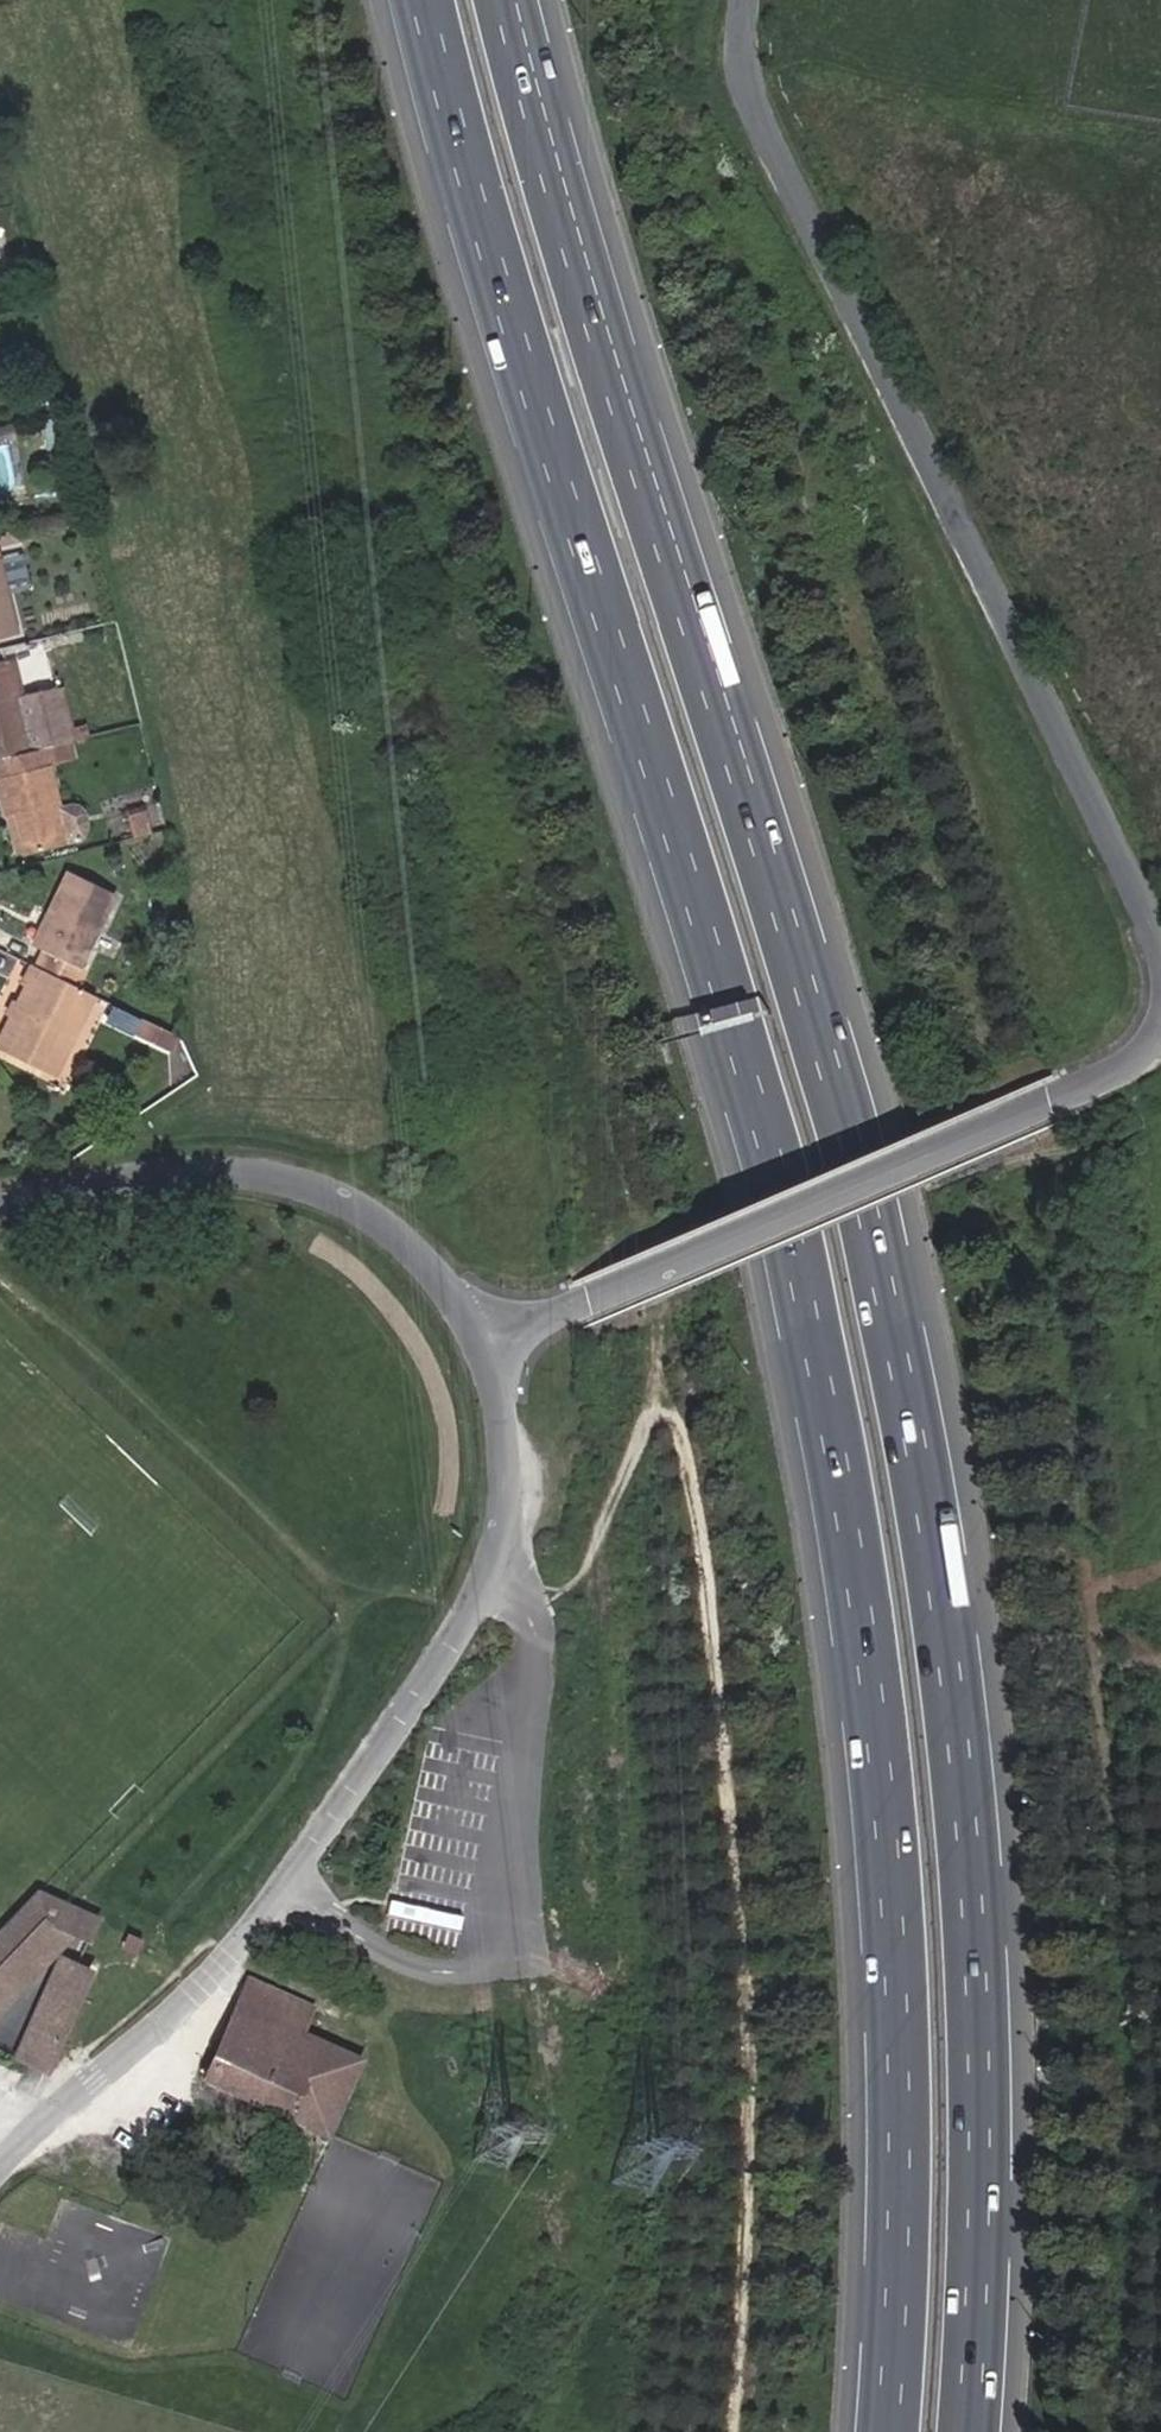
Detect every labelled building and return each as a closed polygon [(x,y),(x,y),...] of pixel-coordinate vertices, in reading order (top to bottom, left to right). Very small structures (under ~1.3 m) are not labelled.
[(0,573),(0,638),(16,634),(0,573)] [(57,687),(12,697),(4,660),(0,661),(0,758),(51,745),(71,741),(88,737),(85,724),(67,728),(57,687)] [(75,758),(71,741),(51,745),(56,763),(75,758)] [(48,766),(56,763),(51,745),(0,758),(0,803),(3,815),(14,812),(24,853),(79,840),(81,838),(84,833),(86,828),(86,822),(86,816),(84,811),(80,805),(75,804),(70,803),(58,806),(48,766)] [(24,853),(14,812),(3,815),(14,856),(24,853)] [(78,966),(114,895),(69,872),(32,946),(42,951),(34,967),(74,987),(83,969),(78,966)] [(91,995),(74,987),(34,967),(0,1035),(0,1051),(41,1071),(60,1031),(71,1036),(91,995)] [(134,1025),(138,1017),(108,1003),(104,1011),(134,1025)] [(170,1050),(177,1036),(140,1018),(134,1033),(170,1050)] [(51,1076),(71,1036),(60,1031),(41,1071),(51,1076)] [(56,1902),(35,1893),(20,1909),(68,1931),(84,1938),(94,1918),(56,1902)] [(55,1945),(68,1931),(20,1909),(14,1914),(51,1949),(55,1945)] [(51,1949),(14,1914),(0,1929),(0,2002),(51,1949)] [(133,1955),(141,1940),(125,1932),(117,1947),(133,1955)] [(87,1969),(59,1957),(54,1966),(83,1979),(87,1969)] [(41,2071),(83,1979),(54,1966),(13,2058),(33,2067),(41,2071)] [(249,1994),(202,2084),(322,2138),(361,2045),(249,1994)]
